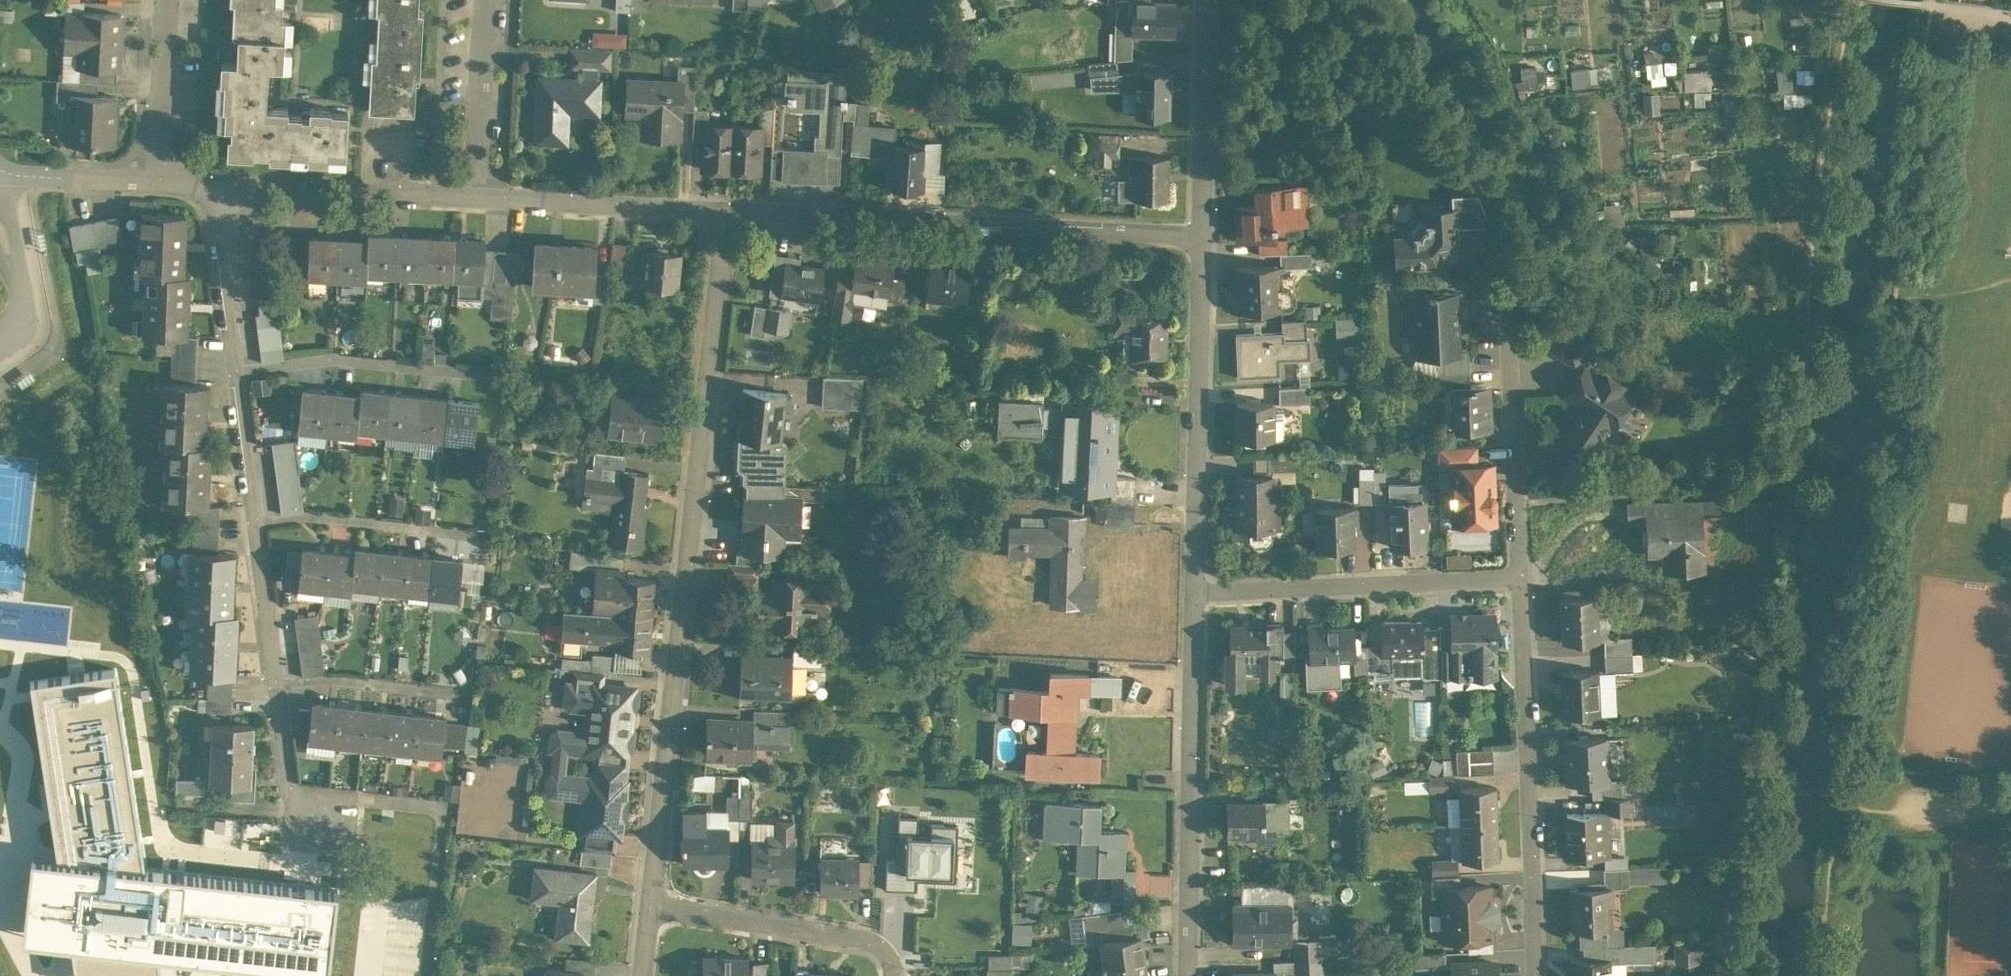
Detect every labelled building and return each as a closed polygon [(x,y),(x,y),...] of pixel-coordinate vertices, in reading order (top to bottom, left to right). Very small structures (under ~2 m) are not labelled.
[(230,2),(234,2),(233,35),(285,38),(286,20),(282,19),(282,2),(275,2),(276,0),(230,0),(230,2)] [(376,9),(370,9),(370,11),(379,12),(376,58),(366,57),(365,59),(371,60),(369,110),(414,112),(416,76),(420,76),(423,11),(418,11),(419,0),(377,0),(376,9)] [(616,9),(630,9),(630,10),(631,10),(631,0),(616,0),(616,9)] [(631,10),(647,11),(648,0),(631,0),(631,10)] [(1146,0),(1133,0),(1132,33),(1176,34),(1176,1),(1146,0)] [(121,13),(82,11),(82,14),(65,13),(64,42),(80,43),(79,67),(118,69),(121,13)] [(237,62),(222,61),(221,81),(225,81),(223,104),(219,104),(219,107),(226,107),(225,126),(232,126),(231,135),(228,135),(227,154),(253,156),(254,153),(269,153),(272,107),(266,107),(268,66),(283,67),(284,40),(290,40),(291,38),(285,38),(233,35),(233,36),(238,36),(237,62)] [(609,51),(573,50),(573,65),(609,66),(609,51)] [(1117,59),(1088,62),(1090,76),(1119,73),(1117,59)] [(1663,59),(1648,61),(1650,84),(1666,82),(1663,59)] [(1585,66),(1571,67),(1572,85),(1586,84),(1585,66)] [(1685,88),(1710,88),(1711,68),(1685,68),(1685,88)] [(813,150),(785,149),(784,177),(822,179),(824,152),(838,153),(841,110),(841,109),(836,109),(837,102),(846,103),(846,101),(846,97),(843,97),(844,72),(790,70),(788,100),(794,100),(822,102),(821,134),(814,133),(813,150)] [(1170,72),(1131,71),(1131,85),(1136,85),(1136,115),(1169,115),(1170,72)] [(599,79),(539,76),(536,139),(542,139),(542,141),(555,142),(555,140),(566,141),(567,110),(598,111),(599,79)] [(683,82),(628,79),(626,111),(644,112),(642,136),(678,138),(679,114),(681,114),(683,82)] [(1644,92),(1646,112),(1661,111),(1660,91),(1644,92)] [(117,95),(75,93),(73,143),(114,145),(117,95)] [(913,139),(912,144),(893,143),(894,126),(867,124),(868,102),(846,101),(846,103),(837,102),(836,109),(841,109),(841,110),(855,111),(853,147),(892,150),(889,184),(922,188),(923,170),(936,171),(939,140),(913,139)] [(309,116),(302,116),(302,114),(288,113),(288,108),(272,107),(269,153),(269,158),(290,159),(291,153),(307,154),(307,160),(328,161),(329,155),(346,156),(348,111),(331,110),(331,109),(310,108),(309,116)] [(708,108),(694,107),(692,139),(705,140),(706,124),(707,124),(708,108)] [(774,111),(760,110),(759,126),(760,126),(760,142),(772,143),(774,111)] [(707,124),(706,124),(705,140),(703,168),(731,169),(733,125),(707,124)] [(759,126),(733,125),(731,169),(758,170),(760,142),(760,126),(759,126)] [(1119,142),(1097,141),(1096,166),(1111,166),(1111,156),(1119,156),(1119,142)] [(785,149),(772,148),(770,177),(784,177),(785,149)] [(838,153),(824,152),(822,179),(837,180),(838,153)] [(1169,155),(1130,155),(1129,168),(1135,169),(1135,177),(1118,177),(1118,198),(1168,199),(1169,155)] [(1291,184),(1256,186),(1257,204),(1235,205),(1237,239),(1258,238),(1286,236),(1285,235),(1276,236),(1276,226),(1301,224),(1300,201),(1291,202),(1291,184)] [(1477,193),(1451,194),(1452,208),(1453,209),(1454,227),(1491,225),(1477,193)] [(1452,208),(1426,210),(1427,227),(1419,236),(1395,237),(1397,265),(1436,262),(1455,241),(1454,227),(1453,209),(1452,208)] [(153,212),(142,212),(142,213),(140,272),(140,273),(146,273),(189,275),(189,274),(183,274),(185,215),(186,214),(153,212)] [(118,217),(105,219),(110,245),(123,242),(118,217)] [(105,219),(93,221),(98,247),(110,245),(105,219)] [(93,221),(81,224),(86,249),(98,247),(93,221)] [(81,224),(69,226),(74,251),(86,249),(81,224)] [(397,236),(368,234),(368,241),(367,271),(396,273),(397,236)] [(426,237),(397,236),(396,273),(425,274),(426,237)] [(1286,236),(1258,238),(1258,253),(1279,252),(1286,252),(1286,236)] [(339,239),(309,237),(307,273),(337,275),(339,239)] [(455,238),(426,237),(425,274),(454,275),(455,238)] [(485,240),(455,238),(454,275),(483,277),(485,240)] [(368,241),(339,239),(337,275),(367,277),(367,271),(368,241)] [(596,246),(535,241),(532,284),(592,289),(593,289),(595,272),(596,246)] [(633,245),(612,243),(610,264),(631,265),(633,245)] [(261,249),(252,250),(254,266),(263,265),(261,249)] [(680,252),(648,249),(644,284),(676,288),(680,252)] [(508,252),(495,250),(492,278),(505,280),(508,252)] [(1286,252),(1279,252),(1280,264),(1280,267),(1310,265),(1309,251),(1286,252)] [(522,253),(508,252),(505,280),(519,281),(522,253)] [(894,265),(868,261),(869,255),(857,253),(856,259),(855,259),(853,275),(839,273),(832,314),(849,316),(854,287),(888,292),(889,292),(892,275),(894,265)] [(822,267),(786,261),(782,292),(817,298),(822,267)] [(969,267),(932,261),(926,295),(964,301),(966,285),(969,267)] [(263,265),(254,266),(255,278),(277,275),(275,263),(263,265)] [(1280,264),(1235,266),(1237,310),(1291,307),(1295,302),(1295,292),(1290,287),(1281,288),(1280,267),(1280,264)] [(609,273),(595,272),(593,289),(592,289),(591,301),(604,302),(609,273)] [(189,275),(146,273),(144,332),(143,332),(143,333),(173,335),(187,336),(187,335),(187,334),(186,334),(189,275)] [(277,275),(255,278),(257,290),(278,287),(277,275)] [(904,277),(892,275),(889,292),(888,292),(888,296),(900,298),(904,277)] [(1135,276),(1104,275),(1104,293),(1134,295),(1135,276)] [(1433,277),(1404,277),(1405,292),(1413,292),(1413,290),(1434,289),(1433,277)] [(515,283),(490,280),(489,293),(514,295),(515,283)] [(980,287),(966,285),(964,301),(965,302),(964,309),(979,311),(980,287)] [(278,287),(257,290),(258,302),(280,299),(278,287)] [(1457,290),(1435,291),(1434,289),(1413,290),(1413,292),(1416,354),(1461,352),(1457,290)] [(280,299),(258,302),(260,314),(278,312),(281,311),(280,299)] [(779,308),(768,306),(765,328),(786,331),(790,303),(780,302),(779,308)] [(1165,314),(1133,313),(1133,306),(1114,306),(1114,328),(1131,329),(1130,359),(1164,360),(1165,314)] [(260,314),(256,314),(257,326),(279,323),(278,312),(260,314)] [(1305,319),(1281,320),(1282,331),(1306,330),(1305,319)] [(279,323),(257,326),(259,338),(281,335),(279,323)] [(1590,340),(1565,323),(1549,347),(1574,364),(1590,340)] [(1282,331),(1236,334),(1238,376),(1279,374),(1278,359),(1310,357),(1309,337),(1306,337),(1306,330),(1282,331)] [(187,336),(173,335),(171,382),(195,383),(198,336),(187,335),(187,336)] [(281,335),(259,338),(260,350),(282,347),(281,335)] [(282,347),(260,350),(262,362),(284,359),(282,347)] [(1461,352),(1416,354),(1407,374),(1440,372),(1440,373),(1441,373),(1469,372),(1468,352),(1461,352)] [(1624,384),(1600,368),(1596,374),(1585,367),(1567,393),(1584,405),(1566,433),(1587,447),(1597,430),(1601,433),(1609,421),(1613,424),(1625,405),(1615,399),(1624,384)] [(1469,372),(1441,373),(1442,388),(1454,388),(1454,386),(1470,386),(1469,372)] [(851,377),(826,376),(824,407),(850,408),(851,377)] [(171,382),(164,381),(161,442),(209,444),(204,444),(207,383),(195,383),(171,382)] [(1309,385),(1279,387),(1279,402),(1310,401),(1309,385)] [(1470,386),(1454,386),(1454,388),(1456,429),(1490,427),(1488,385),(1470,386)] [(791,393),(743,387),(742,388),(747,388),(745,413),(740,412),(737,437),(777,441),(779,425),(781,425),(782,408),(789,409),(795,404),(795,398),(791,393)] [(331,393),(302,389),(298,426),(327,429),(331,393)] [(390,393),(360,390),(360,396),(357,427),(386,430),(390,393)] [(663,397),(612,392),(608,432),(659,437),(663,397)] [(360,396),(331,393),(327,429),(357,433),(357,427),(360,396)] [(419,396),(390,393),(386,430),(415,433),(419,396)] [(448,399),(419,396),(415,433),(444,436),(448,399)] [(1043,401),(999,398),(997,432),(1041,435),(1042,424),(1042,407),(1043,401)] [(477,402),(448,399),(444,436),(473,439),(477,402)] [(1272,401),(1236,402),(1237,438),(1272,438),(1272,401)] [(1116,404),(1064,402),(1064,408),(1042,407),(1042,424),(1063,424),(1061,487),(1111,489),(1112,489),(1113,475),(1116,404)] [(777,441),(737,437),(736,465),(738,469),(742,472),(746,472),(745,494),(783,496),(784,484),(786,443),(777,441)] [(294,439),(272,441),(274,454),(296,451),(294,439)] [(209,444),(161,442),(161,443),(167,443),(164,503),(194,504),(207,505),(209,444)] [(1475,444),(1438,446),(1438,447),(1438,468),(1452,467),(1452,466),(1476,464),(1475,444)] [(623,452),(594,449),(592,467),(591,475),(609,478),(610,474),(618,475),(619,470),(620,468),(621,468),(623,452)] [(296,451),(274,454),(275,465),(297,462),(296,451)] [(1295,453),(1267,454),(1267,469),(1295,469),(1295,453)] [(297,462),(275,465),(277,477),(299,474),(297,462)] [(1476,464),(1452,466),(1452,467),(1453,490),(1449,490),(1450,497),(1453,497),(1453,501),(1455,500),(1455,495),(1468,494),(1469,522),(1494,521),(1494,505),(1493,505),(1493,504),(1495,502),(1496,499),(1496,497),(1495,494),(1493,492),(1493,491),(1492,464),(1476,464)] [(621,468),(620,468),(619,470),(618,475),(610,474),(609,478),(591,475),(589,491),(587,491),(586,497),(614,501),(609,542),(643,546),(648,503),(638,502),(640,486),(647,487),(649,472),(621,468)] [(299,474),(277,477),(278,489),(300,486),(299,474)] [(1271,474),(1237,474),(1237,498),(1239,498),(1239,529),(1249,529),(1249,539),(1255,545),(1266,544),(1272,539),(1271,474)] [(1136,476),(1113,475),(1112,489),(1111,489),(1110,501),(1135,503),(1136,476)] [(1373,478),(1359,478),(1359,502),(1373,502),(1373,482),(1373,478)] [(1385,482),(1373,482),(1373,502),(1385,503),(1385,482)] [(824,487),(784,484),(783,496),(801,497),(801,498),(823,500),(823,499),(824,487)] [(300,486),(278,489),(280,501),(302,498),(300,486)] [(846,489),(824,487),(823,499),(845,500),(846,489)] [(1419,488),(1389,489),(1391,545),(1426,543),(1424,501),(1420,501),(1419,488)] [(783,496),(745,494),(743,531),(746,531),(745,550),(745,551),(763,552),(781,553),(782,526),(799,527),(801,498),(801,497),(783,496)] [(302,498),(280,501),(281,513),(303,510),(302,498)] [(1744,527),(1770,527),(1771,498),(1744,498),(1744,527)] [(1110,501),(1105,501),(1103,525),(1133,526),(1135,503),(1110,501)] [(1699,501),(1627,504),(1627,519),(1645,518),(1645,516),(1686,515),(1686,520),(1700,519),(1699,501)] [(219,505),(207,505),(194,504),(194,516),(219,517),(219,505)] [(1355,506),(1315,508),(1317,549),(1354,547),(1352,523),(1355,523),(1355,506)] [(1083,516),(1050,515),(1050,528),(1014,527),(1013,548),(1053,550),(1052,604),(1094,604),(1095,580),(1078,579),(1079,545),(1082,545),(1083,516)] [(1686,515),(1645,516),(1645,518),(1647,549),(1667,548),(1667,564),(1702,563),(1700,519),(1686,520),(1686,515)] [(219,517),(194,516),(193,528),(218,529),(219,517)] [(218,529),(193,528),(193,540),(218,541),(218,529)] [(329,551),(303,548),(302,551),(299,580),(298,584),(325,587),(329,551)] [(381,551),(355,548),(355,554),(351,583),(377,586),(381,551)] [(302,551),(288,549),(285,578),(299,580),(302,551)] [(234,553),(191,550),(190,581),(232,584),(234,553)] [(625,556),(572,550),(570,567),(597,569),(623,570),(625,556)] [(763,552),(745,551),(745,550),(737,550),(736,562),(759,563),(763,564),(763,552)] [(355,554),(329,551),(325,587),(351,590),(351,583),(355,554)] [(407,553),(381,551),(377,586),(403,589),(407,553)] [(433,556),(407,553),(403,589),(429,592),(433,556)] [(462,559),(433,556),(429,592),(458,596),(462,559)] [(736,562),(730,562),(728,586),(758,587),(759,563),(736,562)] [(653,578),(623,576),(623,570),(597,569),(595,611),(619,612),(651,614),(653,578)] [(813,578),(773,576),(772,594),(756,593),(755,621),(777,622),(777,626),(810,628),(811,610),(827,611),(829,583),(813,582),(813,578)] [(232,584),(190,581),(188,611),(237,614),(237,613),(231,612),(232,584)] [(1595,596),(1561,598),(1563,640),(1598,639),(1595,596)] [(595,611),(563,609),(561,637),(597,639),(597,631),(617,633),(619,612),(595,611)] [(237,614),(188,611),(188,612),(194,612),(193,642),(235,644),(237,614)] [(651,614),(619,612),(617,633),(616,648),(648,650),(651,614)] [(317,614),(295,616),(296,628),(318,625),(317,614)] [(1493,614),(1453,615),(1453,625),(1453,649),(1441,649),(1441,651),(1441,673),(1468,673),(1469,674),(1494,674),(1493,614)] [(1384,643),(1366,644),(1368,671),(1389,669),(1389,672),(1391,672),(1391,673),(1392,673),(1394,676),(1398,676),(1399,674),(1401,676),(1405,676),(1407,674),(1408,676),(1413,676),(1414,674),(1415,676),(1419,676),(1421,673),(1421,655),(1421,652),(1420,626),(1420,620),(1406,620),(1406,616),(1394,616),(1394,621),(1383,621),(1384,643)] [(1266,622),(1266,625),(1230,625),(1230,656),(1224,656),(1225,685),(1245,685),(1244,657),(1260,656),(1260,664),(1279,664),(1279,653),(1282,653),(1283,653),(1294,653),(1295,629),(1282,629),(1282,622),(1266,622)] [(1352,627),(1321,628),(1321,623),(1308,624),(1310,657),(1306,657),(1308,683),(1339,681),(1338,657),(1353,656),(1354,656),(1354,645),(1352,627)] [(318,625),(296,628),(298,640),(320,637),(318,625)] [(1453,625),(1441,626),(1441,649),(1453,649),(1453,625)] [(1440,626),(1420,626),(1421,652),(1441,651),(1441,649),(1441,626),(1440,626)] [(1631,636),(1604,638),(1604,654),(1631,653),(1631,636)] [(320,637),(298,640),(299,652),(321,649),(320,637)] [(235,644),(193,642),(192,672),(209,673),(233,675),(234,675),(235,644)] [(821,645),(793,644),(793,658),(793,659),(821,660),(821,645)] [(1366,644),(1354,645),(1354,656),(1353,656),(1354,671),(1368,671),(1366,644)] [(321,649),(299,652),(301,664),(323,661),(321,649)] [(618,655),(590,653),(588,669),(615,672),(618,655)] [(1631,653),(1604,654),(1605,671),(1632,669),(1631,653)] [(793,658),(741,655),(739,689),(791,692),(793,659),(793,658)] [(323,661),(301,664),(303,676),(324,673),(323,661)] [(69,675),(30,681),(31,690),(33,699),(47,782),(52,817),(58,850),(59,856),(145,866),(141,843),(140,836),(131,777),(130,769),(117,685),(115,668),(86,673),(69,675)] [(603,672),(575,669),(574,683),(602,686),(603,672)] [(1596,669),(1562,670),(1564,715),(1598,713),(1596,669)] [(1294,671),(1280,670),(1280,699),(1294,699),(1294,671)] [(1088,674),(1050,672),(1050,689),(1013,687),(1012,687),(1009,686),(1009,687),(1011,687),(1009,710),(1049,712),(1047,750),(1027,749),(1026,772),(1053,773),(1098,776),(1099,752),(1073,751),(1074,714),(1076,714),(1077,691),(1088,692),(1088,674)] [(233,675),(209,673),(208,696),(232,698),(233,675)] [(1120,676),(1097,675),(1096,692),(1119,693),(1120,676)] [(574,683),(568,682),(565,701),(570,707),(587,709),(590,713),(588,729),(584,733),(558,730),(552,734),(550,748),(555,748),(596,753),(597,746),(628,749),(630,749),(637,690),(602,686),(574,683)] [(1009,687),(997,687),(996,710),(1009,710),(1011,687),(1009,687)] [(232,698),(208,696),(207,710),(231,712),(232,698)] [(338,705),(312,702),(308,737),(334,740),(338,705)] [(364,708),(338,705),(334,740),(360,743),(364,708)] [(310,708),(299,707),(296,729),(308,730),(310,708)] [(390,710),(364,708),(360,743),(386,746),(390,710)] [(789,709),(759,708),(759,721),(759,722),(781,723),(788,723),(789,709)] [(416,713),(390,710),(386,746),(412,749),(416,713)] [(445,716),(416,713),(412,749),(442,752),(442,745),(445,721),(445,716)] [(759,721),(706,719),(705,753),(732,754),(732,756),(751,757),(752,740),(764,740),(764,744),(771,745),(772,741),(773,741),(773,725),(781,725),(781,723),(759,722),(759,721)] [(1293,726),(1277,719),(1270,734),(1286,742),(1293,726)] [(253,723),(212,721),(212,722),(216,723),(215,751),(216,751),(252,753),(253,723)] [(456,722),(445,721),(442,745),(453,746),(456,722)] [(467,724),(456,722),(453,746),(464,747),(467,724)] [(1605,737),(1566,739),(1568,781),(1593,780),(1608,780),(1607,778),(1605,737)] [(628,749),(597,746),(596,753),(595,765),(626,769),(628,749)] [(1459,772),(1495,771),(1494,746),(1458,747),(1459,772)] [(626,769),(595,765),(596,753),(555,748),(553,773),(547,777),(546,788),(550,793),(585,797),(581,832),(584,832),(615,836),(620,836),(622,818),(625,818),(627,800),(625,799),(627,781),(625,781),(626,769)] [(252,753),(216,751),(214,781),(234,782),(233,797),(254,798),(255,782),(251,782),(252,753)] [(737,787),(737,771),(695,773),(696,789),(737,787)] [(738,772),(739,793),(750,793),(748,772),(738,772)] [(1454,775),(1428,776),(1429,790),(1455,789),(1454,775)] [(1608,780),(1593,780),(1593,796),(1606,796),(1630,795),(1646,794),(1645,779),(1622,780),(1622,777),(1607,778),(1608,780)] [(205,779),(177,778),(177,788),(176,791),(178,791),(204,793),(205,779)] [(1494,786),(1460,787),(1462,824),(1495,822),(1494,786)] [(1630,795),(1606,796),(1607,811),(1607,813),(1631,811),(1630,795)] [(740,796),(727,796),(726,818),(739,818),(740,796)] [(752,796),(740,796),(739,818),(752,818),(752,796)] [(1263,799),(1263,802),(1227,802),(1227,834),(1257,834),(1257,842),(1275,841),(1275,828),(1287,828),(1287,799),(1263,799)] [(1126,832),(1099,830),(1100,804),(1043,801),(1042,837),(1077,839),(1075,873),(1111,875),(1111,868),(1124,869),(1126,832)] [(1607,811),(1567,812),(1569,856),(1609,855),(1607,813),(1607,811)] [(706,813),(686,813),(685,826),(685,827),(684,862),(727,862),(727,827),(706,827),(706,813)] [(891,858),(891,884),(918,885),(918,875),(962,876),(962,834),(919,833),(919,814),(896,814),(895,831),(903,831),(902,858),(891,858)] [(1495,822),(1462,824),(1464,860),(1497,858),(1495,822)] [(615,836),(584,832),(582,849),(611,852),(613,852),(615,836)] [(780,833),(768,833),(767,840),(752,840),(752,876),(792,877),(793,841),(781,840),(780,840),(780,833)] [(582,849),(580,862),(610,866),(611,852),(582,849)] [(329,970),(338,888),(320,886),(298,884),(267,880),(185,871),(178,870),(169,869),(162,868),(145,866),(59,856),(31,853),(21,938),(72,944),(158,953),(217,959),(329,970)] [(858,858),(820,858),(819,892),(858,892),(858,858)] [(1457,859),(1431,860),(1432,875),(1458,873),(1457,859)] [(595,872),(535,865),(531,897),(564,900),(562,921),(558,920),(556,935),(588,939),(592,902),(587,902),(590,872),(595,873),(595,872)] [(1628,866),(1604,867),(1605,881),(1629,881),(1628,866)] [(1124,869),(1111,868),(1111,875),(1110,901),(1134,902),(1135,869),(1124,869)] [(1432,875),(1431,875),(1431,893),(1442,893),(1441,887),(1461,886),(1460,873),(1458,873),(1432,875)] [(1461,886),(1441,887),(1442,893),(1443,928),(1441,930),(1441,936),(1447,941),(1452,941),(1455,938),(1468,937),(1492,936),(1491,922),(1498,916),(1497,906),(1490,900),(1490,884),(1461,886)] [(1611,886),(1570,887),(1571,929),(1580,929),(1606,928),(1606,926),(1605,901),(1611,901),(1611,886)] [(1014,893),(1016,918),(1038,917),(1037,892),(1014,893)] [(1290,941),(1290,904),(1233,905),(1233,942),(1290,941)] [(1124,909),(1081,914),(1085,943),(1095,942),(1102,941),(1102,940),(1140,935),(1141,937),(1149,936),(1147,918),(1125,921),(1124,909)] [(1032,941),(1033,920),(1013,920),(1012,941),(1032,941)] [(1606,928),(1580,929),(1580,946),(1607,945),(1607,926),(1606,926),(1606,928)] [(1102,940),(1102,941),(1095,942),(1096,945),(1098,947),(1101,948),(1103,948),(1105,966),(1111,965),(1112,975),(1145,975),(1141,937),(1140,935),(1102,940)] [(1492,936),(1468,937),(1468,950),(1492,949),(1492,936)] [(1646,943),(1607,945),(1608,959),(1609,959),(1609,960),(1647,958),(1646,943)] [(72,944),(77,975),(127,975),(161,971),(158,953),(72,944)] [(1444,952),(1414,953),(1415,966),(1445,965),(1444,952)] [(1011,954),(988,954),(988,967),(1011,968),(1011,954)] [(707,955),(706,975),(747,975),(748,957),(707,955)] [(594,959),(568,956),(567,969),(584,971),(584,972),(592,973),(594,959)] [(1571,960),(1571,974),(1573,974),(1573,975),(1610,975),(1609,960),(1609,959),(1608,959),(1571,960)] [(1450,963),(1451,975),(1498,975),(1498,962),(1450,963)] [(547,967),(546,975),(584,975),(584,972),(584,971),(567,969),(547,967)]
